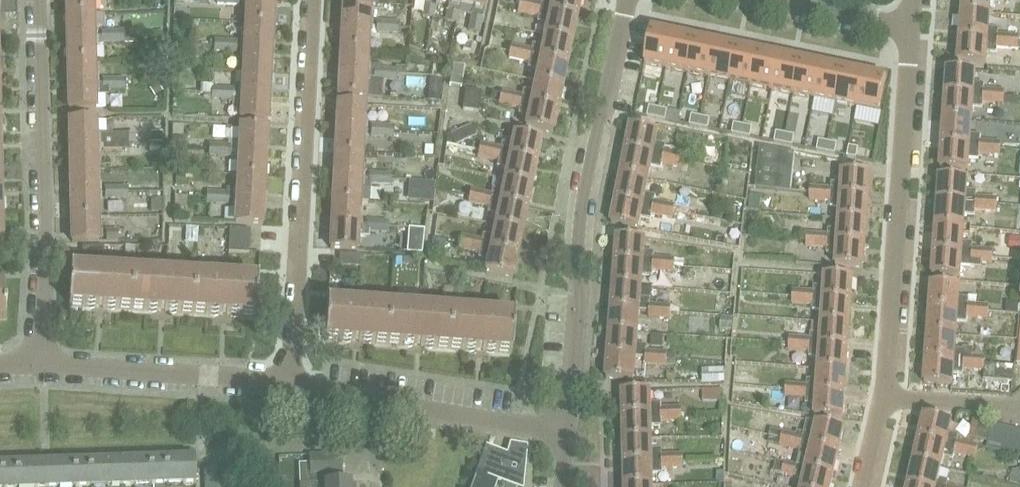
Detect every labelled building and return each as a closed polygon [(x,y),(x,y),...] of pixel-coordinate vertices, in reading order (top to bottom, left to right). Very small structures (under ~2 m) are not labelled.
[(94,0),(67,0),(67,14),(95,13),(94,0)] [(275,1),(248,0),(247,24),(274,25),(275,1)] [(461,5),(462,0),(437,0),(448,2),(444,21),(446,22),(445,28),(456,30),(461,5)] [(461,5),(472,7),(467,32),(480,34),(485,10),(487,0),(462,0),(461,5)] [(528,16),(531,1),(523,0),(520,0),(517,14),(528,16)] [(552,1),(547,0),(542,0),(541,3),(540,11),(550,13),(577,19),(581,0),(552,0),(552,1)] [(963,10),(991,13),(992,0),(1000,1),(1000,0),(964,0),(963,10)] [(344,1),(342,25),(370,27),(371,3),(344,1)] [(528,16),(538,18),(537,22),(548,24),(545,36),(573,42),(577,19),(550,13),(540,11),(541,3),(531,1),(528,16)] [(424,5),(422,17),(434,19),(437,4),(428,2),(427,5),(424,5)] [(95,13),(67,14),(68,38),(95,37),(95,13)] [(961,39),(1019,43),(1019,36),(1019,35),(1008,35),(1008,29),(999,28),(999,29),(990,29),(991,17),(963,15),(961,39)] [(376,27),(370,27),(342,25),(341,49),(369,51),(370,34),(387,35),(388,22),(376,21),(376,27)] [(388,22),(387,35),(399,36),(400,22),(388,22)] [(273,49),(274,25),(247,24),(245,47),(273,49)] [(125,30),(113,31),(113,44),(137,43),(137,36),(125,37),(125,30)] [(652,30),(645,64),(667,69),(674,34),(652,30)] [(101,37),(95,37),(68,38),(68,62),(96,61),(95,47),(103,44),(113,44),(113,31),(101,31),(101,37)] [(674,34),(667,69),(688,73),(695,38),(674,34)] [(533,45),(532,50),(530,57),(568,65),(573,42),(545,36),(543,47),(533,45)] [(695,38),(688,73),(709,77),(716,43),(695,38)] [(961,39),(959,63),(987,65),(988,52),(996,52),(997,49),(1019,50),(1019,43),(961,39)] [(215,53),(226,53),(226,40),(215,40),(215,53)] [(238,41),(226,40),(226,53),(237,54),(238,41)] [(716,43),(709,77),(730,82),(738,47),(716,43)] [(500,58),(509,60),(519,61),(521,48),(511,46),(509,53),(501,52),(500,58)] [(273,49),(245,47),(244,71),(271,72),(273,49)] [(738,47),(730,82),(752,86),(759,51),(738,47)] [(519,61),(509,60),(508,65),(522,68),(523,62),(529,63),(528,69),(538,70),(536,82),(564,88),(568,65),(530,57),(532,50),(521,48),(519,61)] [(340,73),(368,74),(376,75),(375,80),(386,80),(386,69),(397,70),(397,75),(407,75),(407,66),(397,66),(397,64),(381,63),(380,65),(368,65),(369,51),(341,49),(340,73)] [(759,51),(752,86),(773,90),(780,56),(759,51)] [(780,56),(773,90),(794,95),(801,60),(780,56)] [(434,60),(433,76),(443,77),(445,61),(434,60)] [(801,60),(794,95),(815,99),(822,64),(801,60)] [(96,85),(96,61),(68,62),(69,86),(96,85)] [(822,64),(815,99),(836,103),(843,69),(822,64)] [(465,67),(453,65),(450,85),(462,86),(465,67)] [(397,95),(397,75),(397,70),(386,69),(386,80),(375,80),(376,75),(368,74),(340,73),(339,97),(366,99),(367,84),(374,84),(374,81),(380,81),(380,94),(397,95)] [(843,69),(836,103),(857,108),(865,73),(843,69)] [(949,70),(947,94),(1005,98),(1005,90),(984,89),(985,84),(976,84),(977,72),(949,70)] [(270,96),(271,72),(244,71),(243,95),(270,96)] [(865,73),(857,108),(879,112),(886,77),(865,73)] [(102,85),(96,85),(69,86),(69,106),(97,105),(97,95),(104,95),(104,92),(114,91),(114,78),(102,79),(102,85)] [(126,78),(114,78),(114,91),(126,91),(126,78)] [(564,88),(536,82),(534,93),(524,91),(523,95),(521,104),(531,106),(559,111),(564,88)] [(224,101),(225,88),(214,87),(212,87),(212,94),(211,100),(224,101)] [(225,88),(224,101),(235,101),(235,88),(225,88)] [(481,92),(466,90),(463,109),(479,111),(481,92)] [(498,106),(509,108),(512,93),(501,91),(498,106)] [(512,93),(509,108),(519,110),(518,114),(529,116),(527,128),(554,133),(559,111),(531,106),(521,104),(523,95),(512,93)] [(1018,99),(1005,98),(947,94),(946,116),(973,118),(974,108),(983,108),(983,105),(1018,107),(1018,99)] [(270,96),(243,95),(241,120),(268,121),(270,96)] [(337,129),(364,131),(366,106),(338,105),(337,129)] [(657,119),(659,109),(649,107),(647,117),(657,119)] [(659,109),(657,119),(666,121),(668,111),(659,109)] [(699,127),(701,117),(692,115),(690,126),(699,127)] [(699,127),(708,129),(710,119),(701,117),(699,127)] [(945,121),(944,145),(1013,150),(1013,143),(981,141),(981,136),(972,135),(973,123),(945,121)] [(135,134),(98,135),(97,122),(69,123),(70,147),(98,146),(104,146),(104,151),(130,150),(130,143),(135,143),(135,134)] [(741,136),(743,125),(734,124),(732,134),(741,136)] [(382,137),(383,125),(371,125),(371,137),(382,137)] [(395,126),(383,125),(382,137),(394,138),(395,126)] [(743,125),(741,136),(751,138),(753,127),(743,125)] [(472,126),(450,135),(455,146),(477,136),(472,126)] [(628,151),(684,161),(686,155),(665,151),(666,145),(658,143),(660,132),(633,126),(628,151)] [(240,151),(267,153),(268,129),(241,128),(240,151)] [(363,155),(364,131),(337,129),(336,153),(363,155)] [(775,142),(784,144),(786,134),(777,132),(775,142)] [(163,133),(150,133),(151,144),(164,143),(163,133)] [(502,143),(501,148),(499,157),(510,158),(538,164),(543,140),(515,134),(513,145),(502,143)] [(795,136),(786,134),(784,144),(793,146),(795,136)] [(817,151),(826,153),(828,142),(819,141),(817,151)] [(468,142),(467,149),(479,152),(478,157),(488,159),(491,146),(481,144),(480,145),(468,142)] [(828,142),(826,153),(835,154),(837,144),(828,142)] [(209,157),(220,158),(221,145),(209,144),(209,157)] [(232,146),(221,145),(220,158),(229,158),(232,158),(232,151),(232,146)] [(1013,150),(944,145),(942,169),(969,171),(970,159),(979,160),(979,155),(1000,157),(1000,160),(1013,161),(1014,158),(1019,158),(1019,151),(1013,150)] [(98,169),(98,146),(70,147),(71,171),(98,169)] [(510,158),(499,157),(501,148),(491,146),(488,159),(498,161),(497,167),(508,170),(505,181),(533,187),(538,164),(510,158)] [(760,147),(756,188),(791,191),(795,153),(760,147)] [(857,159),(859,149),(849,147),(847,157),(857,159)] [(265,177),(267,153),(240,151),(232,151),(232,158),(229,158),(229,162),(239,162),(238,175),(265,177)] [(623,174),(637,177),(636,181),(650,184),(653,167),(662,169),(663,164),(683,168),(684,161),(628,151),(623,174)] [(336,153),(334,177),(362,178),(362,172),(362,169),(363,155),(336,153)] [(99,194),(98,169),(71,171),(71,195),(99,194)] [(370,183),(369,185),(380,185),(381,173),(370,172),(370,179),(370,183)] [(842,196),(870,198),(871,174),(844,172),(843,184),(832,184),(832,188),(811,187),(811,194),(842,196)] [(381,173),(380,185),(391,186),(392,173),(381,173)] [(650,184),(636,181),(637,177),(623,174),(617,202),(675,213),(693,217),(695,208),(676,204),(675,205),(655,201),(656,196),(647,194),(650,184)] [(217,192),(216,204),(229,205),(230,199),(237,200),(264,201),(265,177),(238,175),(238,189),(227,189),(227,193),(217,192)] [(369,189),(369,185),(370,179),(362,178),(334,177),(333,201),(360,202),(361,188),(369,189)] [(941,177),(940,201),(997,205),(998,198),(977,197),(977,191),(968,191),(969,179),(941,177)] [(528,210),(533,187),(505,181),(503,192),(493,190),(492,194),(490,202),(500,204),(528,210)] [(423,182),(422,202),(434,203),(435,183),(423,182)] [(128,186),(116,187),(117,200),(128,199),(128,186)] [(105,200),(117,200),(116,187),(104,187),(105,200)] [(468,203),(479,206),(481,192),(471,190),(468,203)] [(206,204),(216,204),(217,192),(207,192),(206,204)] [(492,194),(481,192),(479,206),(489,207),(488,212),(498,214),(495,227),(523,233),(528,210),(500,204),(490,202),(492,194)] [(72,220),(100,218),(99,194),(71,195),(72,220)] [(749,194),(747,209),(761,211),(763,195),(749,194)] [(868,222),(870,198),(842,196),(811,194),(810,201),(830,202),(830,207),(841,208),(840,220),(868,222)] [(188,196),(174,196),(174,209),(188,209),(188,196)] [(264,201),(237,200),(236,224),(263,226),(264,201)] [(359,226),(360,202),(333,201),(332,225),(359,226)] [(997,212),(997,205),(940,201),(938,225),(965,227),(966,215),(975,215),(976,211),(997,212)] [(673,218),(675,213),(617,202),(613,224),(640,229),(643,218),(651,219),(652,214),(673,218)] [(734,214),(744,215),(746,203),(736,202),(734,214)] [(101,242),(100,218),(72,220),(73,243),(101,242)] [(866,245),(868,222),(840,220),(840,230),(829,230),(828,234),(807,233),(807,240),(839,243),(866,245)] [(366,221),(366,227),(367,227),(367,232),(369,232),(378,233),(378,221),(368,221),(366,221)] [(378,221),(378,233),(388,233),(389,227),(389,222),(378,221)] [(369,237),(369,232),(367,232),(367,227),(366,227),(359,226),(332,225),(331,249),(358,250),(359,237),(369,237)] [(518,256),(523,233),(495,227),(493,238),(483,236),(482,240),(481,248),(491,250),(518,256)] [(230,229),(229,241),(250,242),(251,230),(230,229)] [(423,230),(409,229),(407,253),(422,254),(423,230)] [(937,229),(936,253),(993,257),(994,249),(973,248),(973,243),(964,242),(965,231),(937,229)] [(119,230),(106,231),(107,243),(119,242),(119,230)] [(459,250),(469,252),(472,238),(462,236),(459,250)] [(655,252),(646,252),(646,240),(619,237),(617,261),(675,266),(682,266),(682,260),(675,260),(675,257),(655,257),(655,252)] [(518,256),(491,250),(481,248),(482,240),(472,238),(469,252),(479,254),(479,258),(488,260),(486,272),(514,278),(518,256)] [(1010,249),(1019,250),(1019,239),(1011,238),(1010,249)] [(827,253),(838,254),(837,267),(865,269),(866,245),(839,243),(807,240),(806,247),(827,249),(827,253)] [(250,242),(229,241),(229,252),(249,254),(250,242)] [(135,247),(126,246),(125,260),(134,261),(135,247)] [(84,259),(105,259),(104,247),(84,248),(84,259)] [(993,257),(936,253),(934,276),(961,278),(962,266),(981,267),(982,261),(993,262),(993,257)] [(361,267),(362,256),(340,255),(340,266),(361,267)] [(675,273),(675,266),(617,261),(615,284),(643,287),(644,276),(653,276),(653,273),(675,273)] [(70,306),(133,310),(135,274),(72,270),(70,306)] [(133,310),(194,313),(197,277),(135,274),(133,310)] [(792,297),(853,301),(854,278),(826,276),(825,288),(814,287),(814,291),(793,290),(792,297)] [(194,313),(256,317),(258,281),(197,277),(194,313)] [(453,282),(444,281),(443,294),(452,295),(453,282)] [(613,308),(641,310),(649,311),(671,312),(671,305),(651,304),(651,299),(642,299),(643,287),(615,284),(613,308)] [(933,284),(931,309),(990,313),(990,305),(977,304),(978,298),(969,298),(960,298),(960,286),(933,284)] [(853,301),(792,297),(763,295),(762,302),(792,303),(792,305),(813,306),(813,310),(824,311),(823,323),(851,325),(853,301)] [(1007,302),(1006,312),(1019,313),(1019,305),(1019,303),(1007,302)] [(389,344),(391,308),(329,303),(326,340),(389,344)] [(389,344),(451,349),(453,312),(391,308),(389,344)] [(639,333),(641,310),(613,308),(611,331),(639,333)] [(990,320),(990,313),(931,309),(930,333),(957,335),(958,322),(967,322),(968,318),(990,320)] [(671,320),(671,312),(649,311),(649,319),(671,320)] [(451,349),(513,353),(515,317),(453,312),(451,349)] [(849,348),(851,325),(823,323),(822,334),(812,333),(811,338),(790,337),(789,344),(821,346),(849,348)] [(638,345),(639,333),(611,331),(609,355),(637,357),(646,358),(667,359),(668,352),(647,351),(647,346),(638,345)] [(956,339),(929,337),(928,360),(986,364),(986,356),(965,355),(965,350),(956,350),(956,339)] [(810,357),(820,357),(819,370),(847,372),(849,348),(821,346),(789,344),(789,352),(811,352),(810,357)] [(607,379),(635,381),(637,357),(609,355),(607,379)] [(646,358),(645,365),(667,366),(667,359),(646,358)] [(985,371),(986,364),(928,360),(926,384),(953,386),(954,374),(963,374),(963,370),(985,371)] [(725,368),(702,369),(702,383),(725,382),(725,368)] [(846,396),(847,372),(819,370),(819,380),(808,380),(807,384),(787,383),(786,391),(818,394),(846,396)] [(703,390),(703,401),(724,401),(724,390),(703,390)] [(624,392),(624,414),(682,413),(687,413),(687,408),(682,408),(682,407),(662,407),(662,403),(652,404),(652,391),(624,392)] [(806,404),(817,405),(816,417),(844,419),(846,396),(818,394),(786,391),(786,398),(806,399),(806,404)] [(683,421),(682,413),(624,414),(625,438),(653,437),(653,427),(662,426),(662,423),(683,421)] [(926,415),(920,439),(977,452),(979,445),(958,440),(959,436),(950,434),(952,421),(926,415)] [(814,446),(841,453),(846,429),(820,423),(819,424),(807,421),(805,433),(798,431),(797,436),(771,430),(770,436),(814,446)] [(990,441),(994,426),(979,423),(975,438),(990,441)] [(988,449),(1000,452),(1006,428),(994,425),(994,426),(990,441),(988,449)] [(1018,431),(1006,428),(1000,452),(1011,455),(1018,431)] [(1019,457),(1019,431),(1018,431),(1011,455),(1019,457)] [(811,458),(808,469),(835,476),(841,453),(814,446),(770,436),(768,443),(800,451),(799,455),(811,458)] [(625,462),(684,460),(684,453),(663,454),(662,450),(653,450),(653,437),(625,438),(625,462)] [(976,459),(977,452),(920,439),(915,462),(942,468),(944,457),(953,459),(954,455),(976,459)] [(496,486),(498,481),(516,486),(524,486),(527,447),(510,443),(507,453),(487,446),(472,486),(496,486)] [(197,485),(196,454),(0,460),(0,486),(150,486),(153,486),(183,486),(197,485)] [(311,464),(299,464),(300,486),(356,486),(355,485),(351,485),(351,483),(318,484),(318,476),(344,475),(343,455),(310,456),(311,464)] [(684,467),(684,460),(625,462),(626,485),(654,485),(654,474),(663,474),(663,469),(684,467)] [(835,476),(808,469),(776,462),(774,472),(806,480),(804,486),(832,486),(835,476)] [(910,485),(919,486),(951,486),(947,486),(949,481),(939,479),(942,468),(915,462),(910,485)] [(226,469),(206,470),(206,486),(226,486),(226,469)] [(1013,471),(1011,483),(1019,485),(1019,469),(1013,471)]
